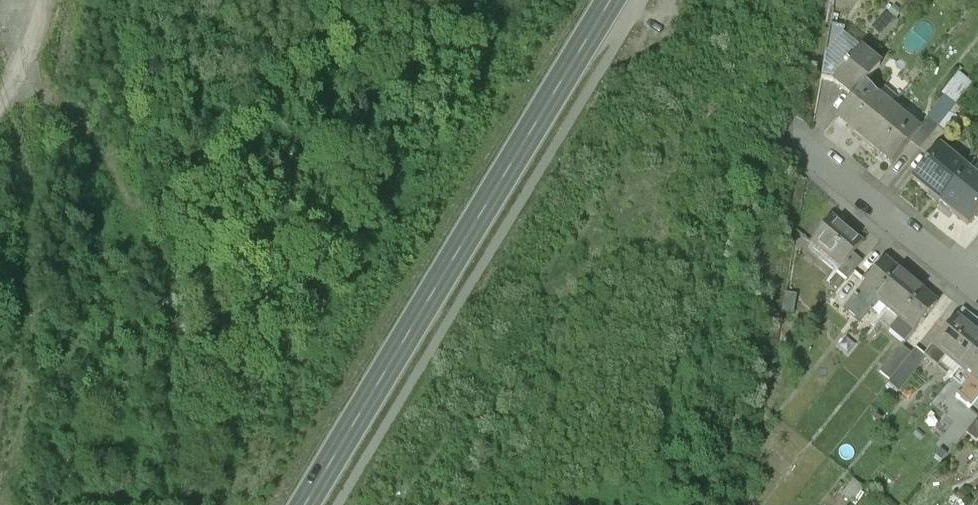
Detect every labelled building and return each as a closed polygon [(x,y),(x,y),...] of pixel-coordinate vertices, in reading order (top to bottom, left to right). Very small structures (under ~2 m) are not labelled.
[(879,37),(893,20),(884,12),(870,29),(879,37)] [(830,28),(820,81),(834,84),(835,82),(842,42),(844,30),(830,28)] [(848,48),(842,42),(835,82),(854,58),(846,51),(848,48)] [(879,67),(859,51),(854,58),(835,82),(834,84),(852,99),(838,117),(850,127),(848,131),(863,143),(887,113),(873,102),(876,98),(863,87),(879,67)] [(901,124),(887,113),(863,143),(878,155),(881,152),(894,162),(918,131),(904,120),(901,124)] [(937,129),(920,151),(930,159),(933,156),(934,156),(948,137),(937,129)] [(934,156),(933,156),(930,159),(912,182),(929,196),(930,195),(940,203),(965,172),(952,161),(947,167),(934,156)] [(940,203),(950,211),(949,212),(967,227),(977,214),(977,182),(965,172),(940,203)] [(862,245),(831,220),(808,248),(839,273),(852,257),(862,245)] [(839,273),(836,277),(845,283),(860,264),(852,257),(839,273)] [(910,284),(883,262),(860,290),(879,306),(881,307),(887,312),(910,284)] [(836,277),(830,285),(838,292),(845,283),(836,277)] [(910,284),(887,312),(897,321),(913,333),(936,305),(910,284)] [(879,306),(860,290),(843,312),(859,325),(874,307),(877,309),(879,306)] [(955,320),(932,348),(946,359),(958,369),(977,345),(977,339),(955,320)] [(897,321),(887,333),(903,345),(913,333),(897,321)] [(958,369),(966,376),(977,385),(977,345),(958,369)] [(900,348),(879,373),(889,382),(910,356),(900,348)] [(946,359),(932,348),(925,357),(924,358),(925,359),(937,369),(946,359)] [(889,382),(887,385),(898,394),(925,359),(924,358),(925,357),(915,350),(910,356),(889,382)] [(957,398),(970,408),(977,398),(977,385),(966,376),(963,380),(966,385),(957,398)] [(966,433),(977,442),(977,441),(977,418),(966,433)]
